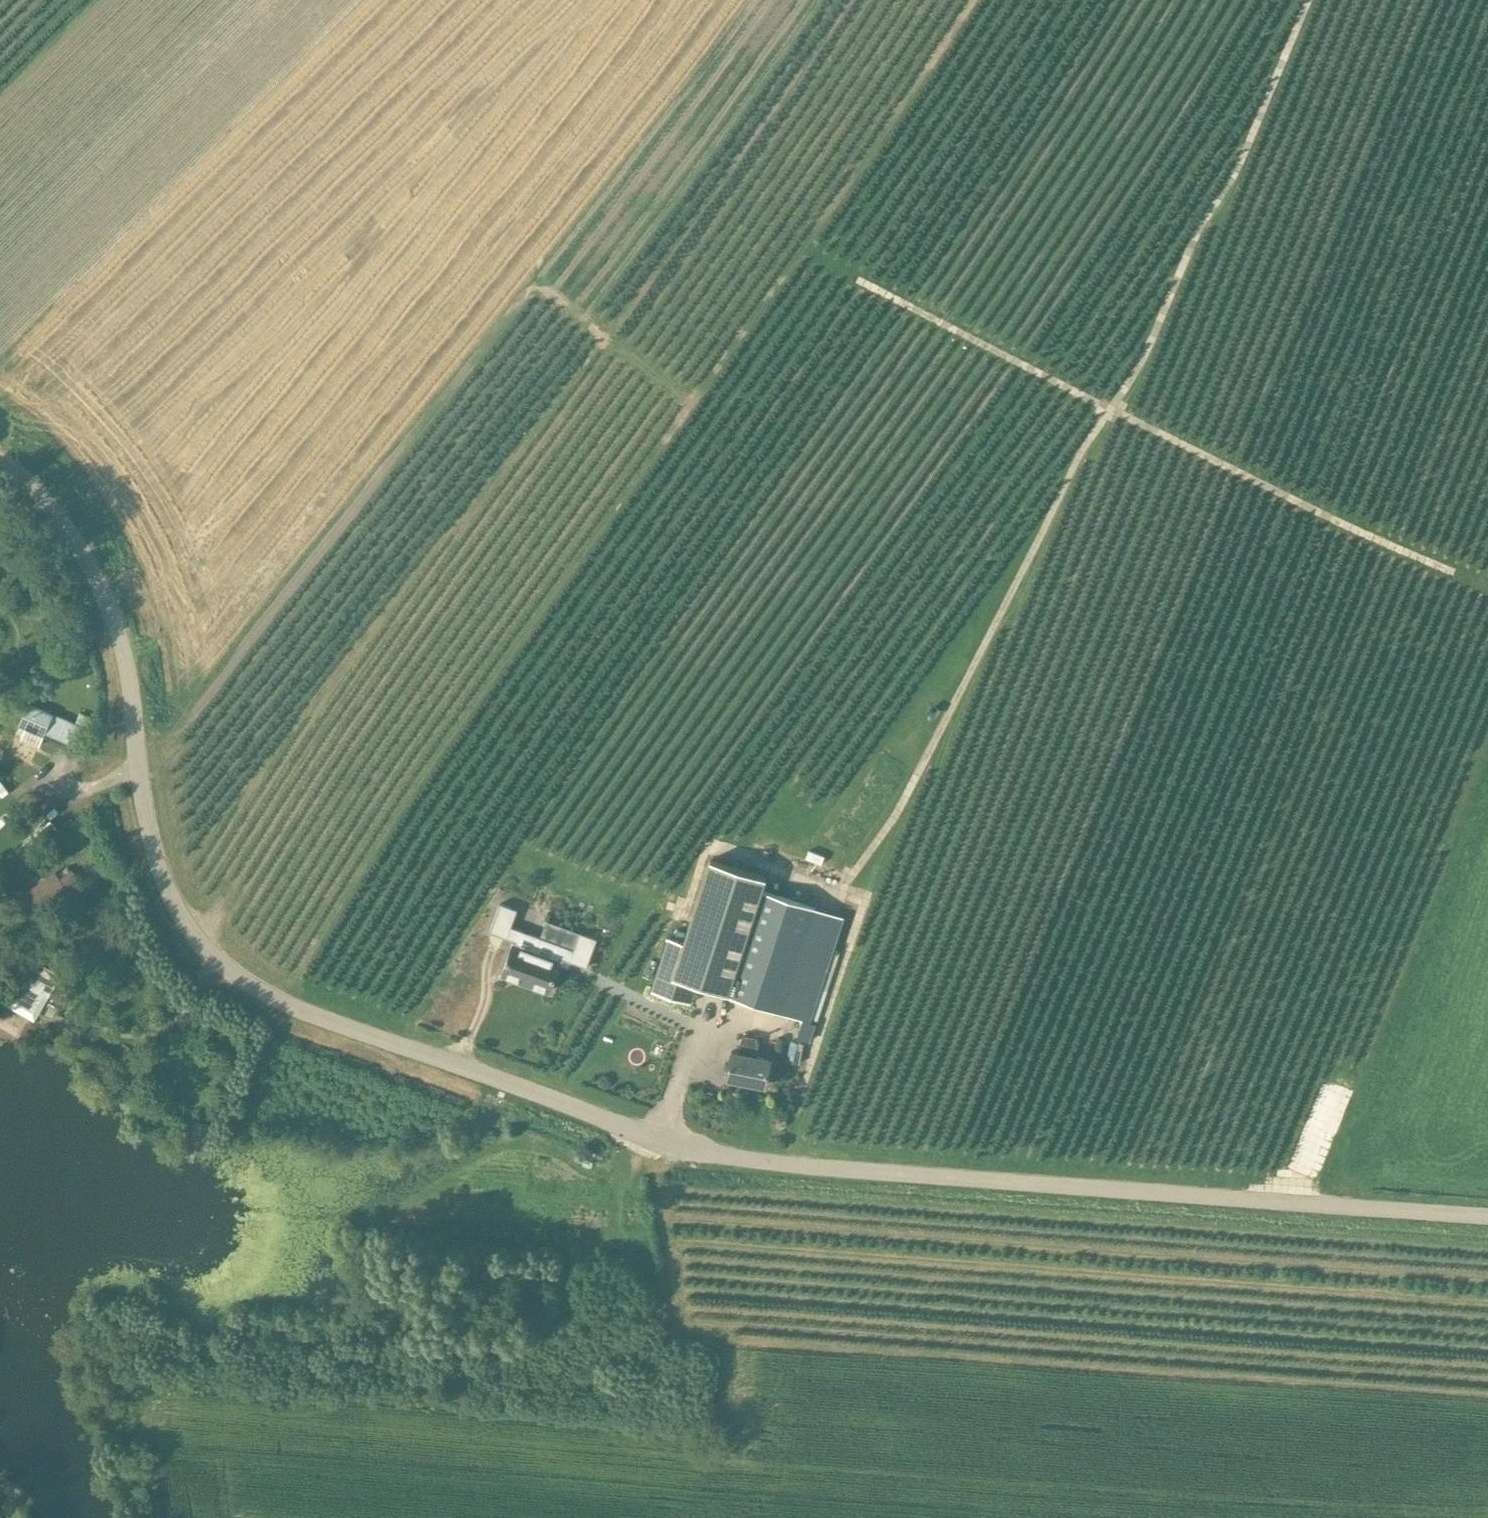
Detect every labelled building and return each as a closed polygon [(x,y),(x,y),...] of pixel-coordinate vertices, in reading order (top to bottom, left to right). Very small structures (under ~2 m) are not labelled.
[(18,528),(5,531),(9,548),(22,545),(18,528)] [(52,714),(29,704),(20,724),(43,734),(78,749),(81,747),(89,729),(93,717),(81,713),(76,723),(52,713),(52,714)] [(10,747),(27,754),(31,743),(20,739),(25,727),(19,725),(10,747)] [(691,982),(727,993),(726,994),(802,1019),(810,1022),(845,916),(762,890),(766,877),(710,859),(683,941),(672,975),(691,982)] [(53,872),(24,892),(36,909),(65,889),(53,872)] [(517,909),(500,902),(490,931),(516,940),(515,944),(513,943),(502,973),(549,991),(560,961),(559,960),(560,956),(586,966),(597,938),(580,932),(573,948),(511,925),(517,909)] [(672,975),(683,941),(664,935),(647,988),(685,1001),(691,982),(672,975)] [(34,1011),(50,982),(31,972),(15,1000),(34,1011)] [(815,1024),(810,1022),(802,1019),(796,1037),(809,1041),(815,1024)] [(738,1052),(731,1051),(726,1078),(766,1086),(771,1058),(756,1055),(759,1038),(742,1035),(738,1052)]
